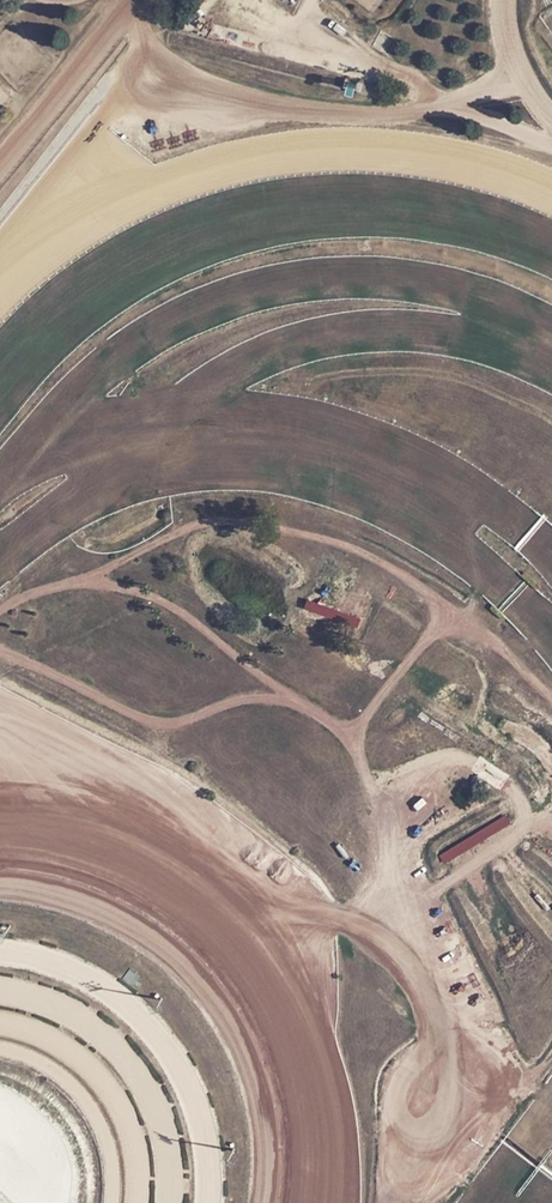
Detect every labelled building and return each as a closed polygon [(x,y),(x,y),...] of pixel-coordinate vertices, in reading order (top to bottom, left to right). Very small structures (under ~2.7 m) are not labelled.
[(306,600),(302,612),(356,628),(359,616),(306,600)] [(444,865),(511,824),(505,815),(438,855),(444,865)] [(130,969),(122,979),(134,989),(142,980),(130,969)]
